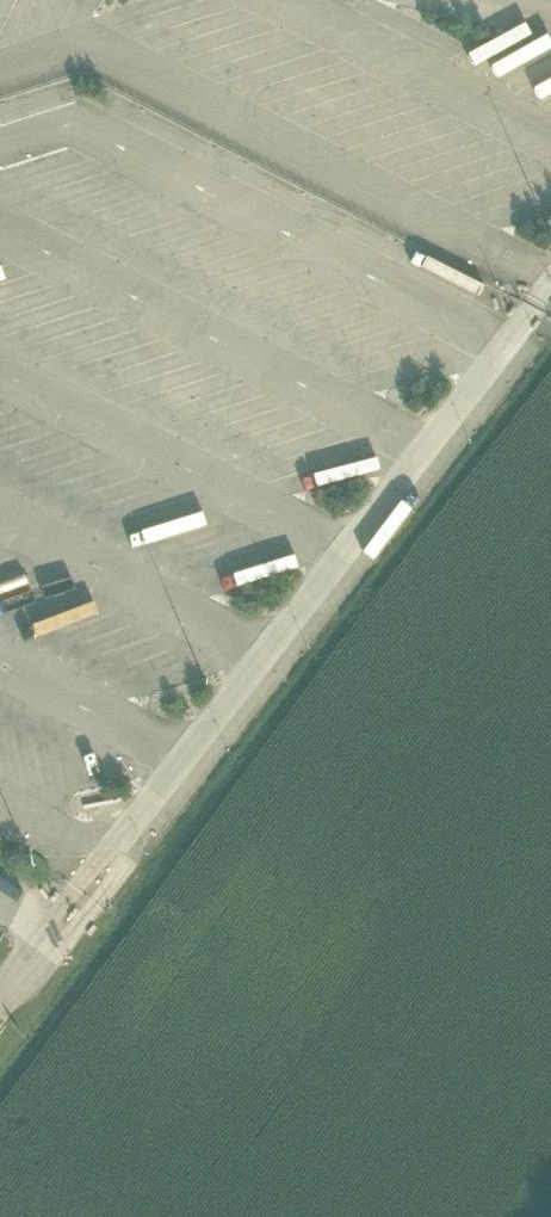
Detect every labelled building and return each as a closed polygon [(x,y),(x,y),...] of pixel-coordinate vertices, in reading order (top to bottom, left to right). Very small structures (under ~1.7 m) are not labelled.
[(241,571),(243,582),(292,571),(289,560),(241,571)]
